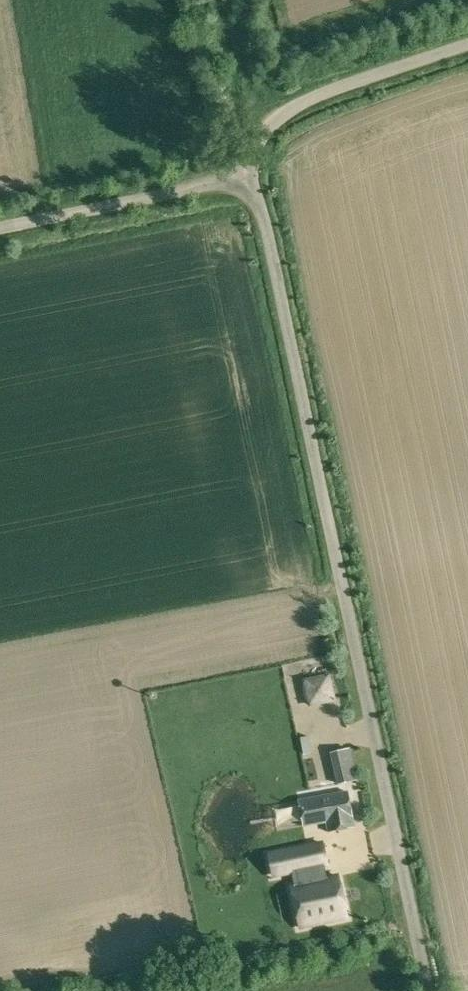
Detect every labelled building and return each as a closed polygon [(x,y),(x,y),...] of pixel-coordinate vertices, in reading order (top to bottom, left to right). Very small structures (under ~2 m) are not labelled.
[(300,680),(308,708),(343,698),(334,670),(300,680)] [(358,778),(351,747),(335,750),(341,782),(358,778)] [(326,783),(337,781),(334,755),(323,756),(326,783)] [(327,820),(328,830),(354,826),(349,791),(299,798),(303,823),(327,820)] [(287,872),(299,927),(348,917),(339,877),(314,882),(310,867),(287,872)]
